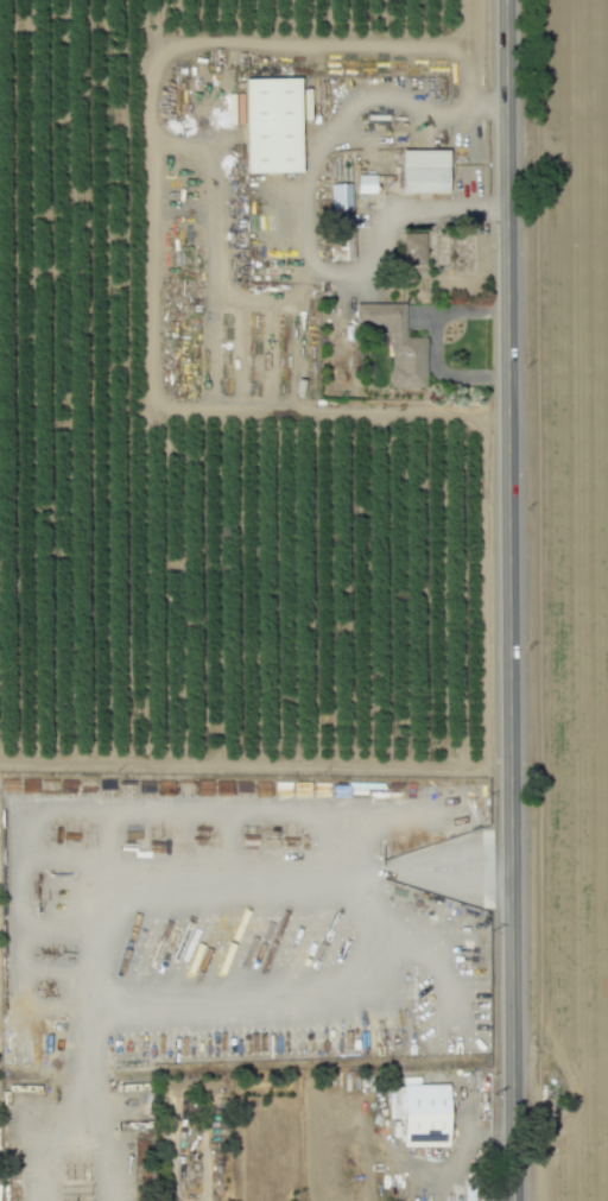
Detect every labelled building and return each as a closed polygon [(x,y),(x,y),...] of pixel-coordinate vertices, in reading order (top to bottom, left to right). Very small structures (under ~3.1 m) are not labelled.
[(245,172),(300,171),(298,77),(243,78),(245,172)] [(400,150),(400,192),(448,192),(446,150),(400,150)] [(356,173),(356,192),(374,192),(375,175),(356,173)] [(328,183),(332,259),(354,259),(349,183),(328,183)] [(401,232),(401,264),(424,264),(424,232),(401,232)] [(355,303),(404,303),(405,337),(424,337),(425,387),(390,387),(388,365),(390,365),(390,323),(354,323),(355,303)] [(447,1084),(390,1085),(390,1118),(402,1118),(402,1146),(448,1146),(447,1084)]
